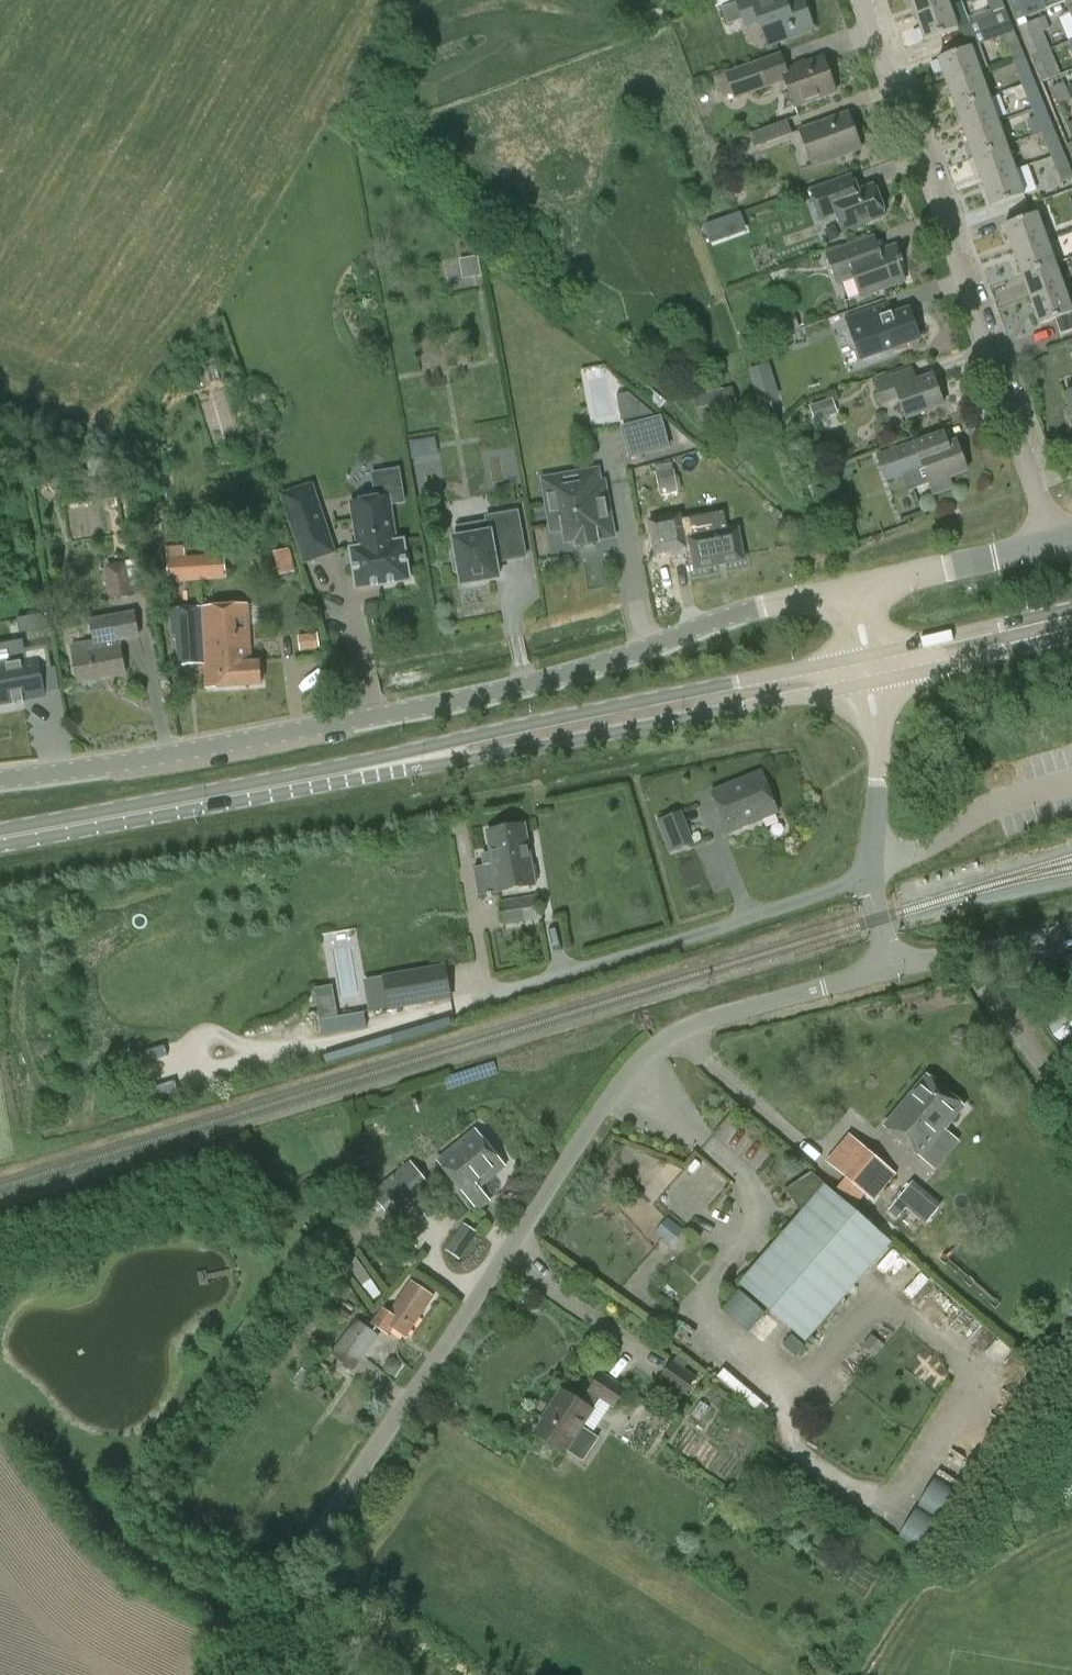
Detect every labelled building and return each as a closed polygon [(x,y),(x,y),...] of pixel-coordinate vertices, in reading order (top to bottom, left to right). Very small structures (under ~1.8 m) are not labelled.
[(727,23),(743,17),(746,26),(759,21),(768,46),(794,36),(792,32),(812,25),(803,0),(740,0),(737,1),(737,3),(722,8),(727,23)] [(917,16),(949,4),(947,0),(911,0),(917,16)] [(994,15),(958,28),(962,38),(1011,20),(1003,0),(987,0),(994,15)] [(1017,20),(1065,1),(1065,0),(1009,0),(1017,20)] [(949,4),(917,16),(926,41),(958,29),(949,4)] [(1071,21),(1071,10),(1069,11),(1070,14),(1064,16),(1066,23),(1071,21)] [(1031,56),(1050,48),(1044,32),(1050,29),(1045,17),(1020,27),(1031,56)] [(1015,31),(1002,36),(1010,55),(1023,50),(1015,31)] [(980,72),(971,47),(938,58),(947,83),(980,72)] [(1050,48),(1031,56),(1042,82),(1061,75),(1050,48)] [(1023,50),(1010,55),(1020,81),(1033,75),(1023,50)] [(836,91),(824,58),(784,74),(787,81),(781,83),(784,91),(788,90),(795,107),(836,91)] [(980,72),(947,83),(956,108),(989,96),(980,72)] [(1033,75),(1020,81),(1030,106),(1043,101),(1033,75)] [(1051,88),(1058,105),(1071,100),(1064,83),(1051,88)] [(989,96),(956,108),(965,133),(998,121),(989,96)] [(1054,126),(1043,101),(1030,106),(1041,131),(1054,126)] [(861,148),(849,113),(800,131),(813,166),(861,148)] [(750,134),(755,147),(793,134),(788,120),(750,134)] [(1006,146),(998,121),(965,133),(974,158),(1006,146)] [(1054,126),(1041,131),(1051,157),(1064,151),(1054,126)] [(1015,171),(1006,146),(974,158),(983,182),(1015,171)] [(1064,151),(1051,157),(1061,183),(1071,179),(1071,171),(1064,151)] [(1015,171),(983,182),(991,207),(1024,196),(1015,171)] [(885,216),(875,186),(840,199),(834,182),(810,191),(821,219),(838,213),(844,231),(885,216)] [(745,212),(707,224),(714,244),(751,231),(745,212)] [(1013,250),(1046,239),(1037,214),(1004,225),(1013,250)] [(1046,239),(1013,250),(1022,275),(1055,263),(1046,239)] [(900,257),(897,247),(862,260),(856,245),(828,256),(838,283),(855,277),(862,297),(905,282),(901,273),(904,268),(902,262),(904,262),(902,256),(900,257)] [(480,255),(462,258),(465,277),(483,274),(480,255)] [(1064,288),(1055,263),(1022,275),(1031,300),(1064,288)] [(1031,300),(1040,325),(1054,319),(1060,336),(1071,331),(1071,311),(1064,288),(1031,300)] [(884,352),(921,338),(910,310),(894,316),(889,303),(846,319),(854,341),(877,332),(884,352)] [(803,347),(829,338),(823,322),(797,332),(803,347)] [(898,390),(893,377),(876,383),(883,404),(899,399),(907,419),(944,405),(934,377),(898,390)] [(694,397),(700,422),(739,412),(733,387),(694,397)] [(816,422),(838,414),(833,398),(810,406),(816,422)] [(629,460),(671,448),(663,415),(620,427),(629,460)] [(949,446),(944,433),(878,457),(886,479),(923,465),(934,495),(953,489),(949,478),(968,470),(958,443),(949,446)] [(411,439),(413,457),(441,455),(440,437),(411,439)] [(656,474),(661,496),(679,492),(674,469),(656,474)] [(587,484),(545,491),(552,532),(564,530),(567,543),(577,542),(578,546),(598,543),(598,540),(614,537),(604,482),(588,485),(587,484)] [(390,497),(351,503),(358,549),(352,550),(358,589),(410,581),(404,542),(397,543),(390,497)] [(319,499),(285,510),(294,538),(328,526),(319,499)] [(456,553),(451,554),(455,573),(460,572),(462,585),(499,579),(495,556),(524,550),(517,512),(486,518),(487,523),(456,528),(458,539),(454,540),(456,553)] [(714,514),(699,517),(664,524),(668,546),(682,543),(682,540),(687,539),(693,569),(741,560),(736,533),(719,536),(714,514)] [(289,548),(274,552),(278,567),(293,563),(289,548)] [(169,583),(228,580),(226,554),(223,554),(222,552),(209,553),(209,556),(168,558),(169,583)] [(106,567),(112,601),(133,597),(126,563),(106,567)] [(251,664),(247,605),(171,611),(173,637),(176,637),(178,667),(204,665),(206,689),(261,685),(259,664),(251,664)] [(48,614),(35,616),(38,631),(51,629),(48,614)] [(78,683),(125,674),(113,614),(89,619),(94,640),(71,645),(78,683)] [(44,693),(40,671),(52,668),(48,646),(22,650),(21,644),(0,648),(0,705),(14,703),(14,705),(16,705),(15,702),(23,701),(23,703),(25,703),(25,701),(45,697),(44,693)] [(778,813),(762,771),(712,791),(729,833),(778,813)] [(658,821),(671,853),(695,844),(682,811),(658,821)] [(493,862),(531,855),(525,825),(487,832),(493,862)] [(531,855),(493,862),(498,892),(536,885),(531,855)] [(1058,961),(1022,987),(1035,1005),(1071,977),(1071,956),(1058,961)] [(384,975),(390,1010),(453,999),(447,965),(384,975)] [(336,984),(319,986),(324,1033),(372,1027),(367,992),(338,996),(336,984)] [(922,1157),(965,1108),(928,1076),(885,1126),(922,1157)] [(492,1202),(480,1187),(505,1167),(475,1131),(439,1161),(468,1197),(467,1198),(479,1213),(492,1202)] [(897,1175),(865,1148),(841,1176),(874,1203),(897,1175)] [(389,1215),(429,1184),(411,1161),(372,1193),(389,1215)] [(917,1216),(911,1224),(920,1233),(944,1205),(914,1181),(891,1207),(901,1216),(907,1208),(917,1216)] [(892,1243),(825,1184),(739,1283),(806,1342),(892,1243)] [(658,1234),(677,1244),(686,1228),(667,1217),(658,1234)] [(459,1259),(474,1236),(462,1227),(447,1251),(459,1259)] [(411,1282),(390,1313),(383,1308),(372,1324),(389,1335),(393,1329),(406,1338),(433,1297),(411,1282)] [(380,1336),(354,1320),(331,1354),(355,1371),(380,1336)] [(698,1378),(672,1360),(659,1379),(684,1397),(698,1378)] [(757,1408),(765,1399),(729,1367),(721,1376),(757,1408)] [(602,1376),(583,1405),(563,1391),(552,1407),(554,1408),(536,1434),(566,1455),(568,1452),(584,1462),(600,1438),(584,1428),(603,1400),(615,1409),(627,1392),(602,1376)] [(937,1481),(926,1506),(946,1515),(957,1491),(937,1481)] [(921,1511),(906,1535),(925,1548),(940,1524),(921,1511)]
